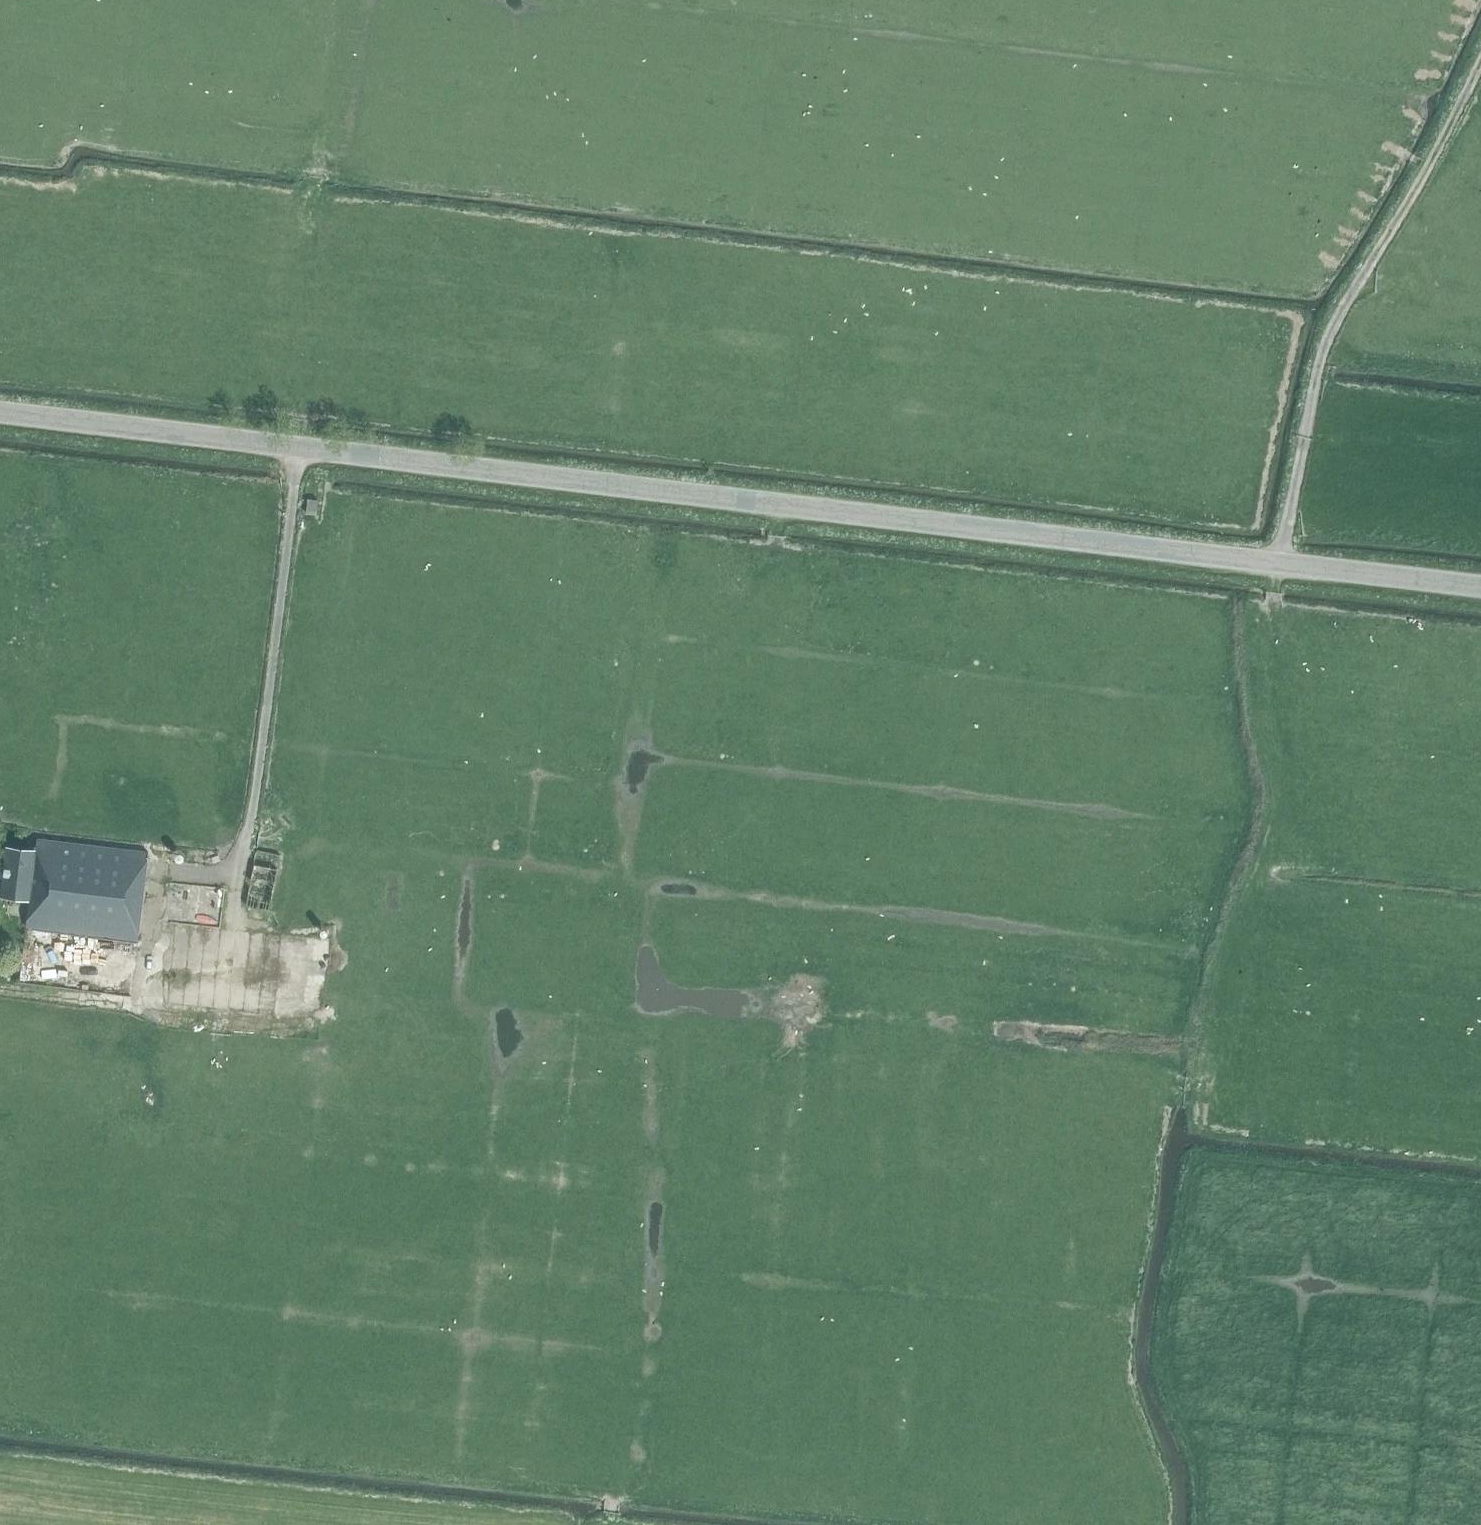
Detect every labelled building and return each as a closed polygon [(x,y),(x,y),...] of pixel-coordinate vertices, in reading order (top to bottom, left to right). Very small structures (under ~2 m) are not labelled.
[(317,500),(307,499),(305,513),(315,514),(317,500)] [(47,837),(39,927),(148,937),(156,848),(47,837)] [(4,895),(44,896),(45,844),(6,843),(4,895)]
